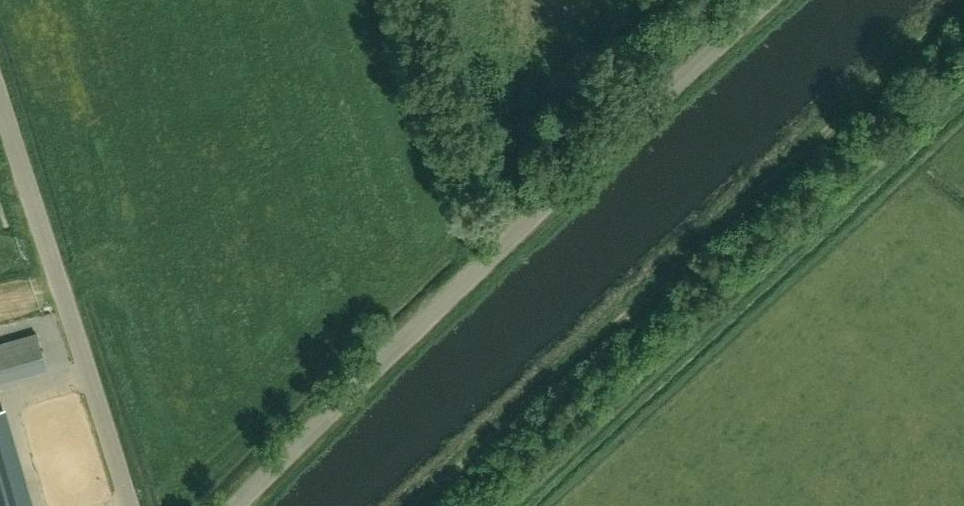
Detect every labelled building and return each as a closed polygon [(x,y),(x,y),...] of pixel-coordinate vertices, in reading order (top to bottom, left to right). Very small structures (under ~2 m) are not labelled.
[(79,373),(66,316),(42,322),(43,329),(0,339),(0,391),(79,373)] [(2,411),(0,412),(0,505),(30,505),(2,411)]
